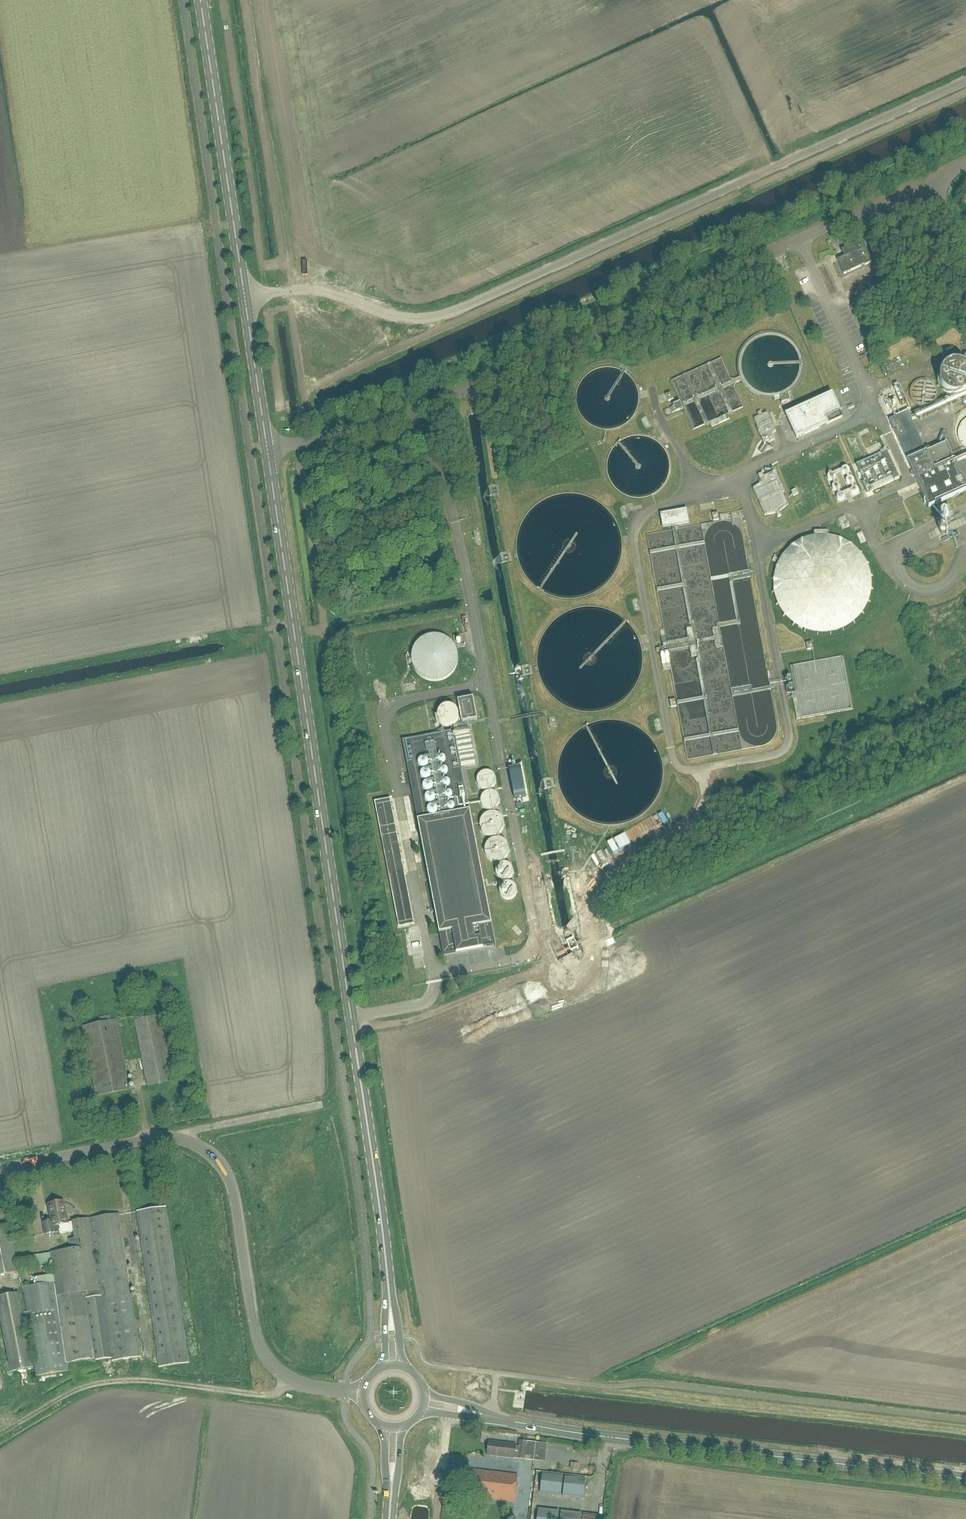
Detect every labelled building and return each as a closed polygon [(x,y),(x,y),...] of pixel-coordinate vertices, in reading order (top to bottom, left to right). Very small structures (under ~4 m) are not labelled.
[(871,264),(861,242),(853,246),(853,247),(844,251),(847,257),(836,261),(843,276),(864,267),(871,264)] [(676,413),(687,408),(697,428),(743,405),(720,358),(676,380),(684,395),(671,402),(676,413)] [(964,366),(961,364),(958,364),(955,363),(951,364),(948,365),(946,366),(943,369),(941,372),(940,375),(939,378),(939,381),(939,384),(940,387),(942,390),(944,392),(946,394),(950,396),(954,397),(957,397),(960,396),(963,395),(965,394),(965,393),(965,367),(964,366)] [(935,398),(936,395),(935,392),(935,390),(933,387),(931,385),(928,384),(926,383),(924,382),(922,382),(918,384),(914,386),(913,388),(911,390),(911,393),(910,396),(911,398),(912,401),(913,403),(915,405),(918,407),(919,407),(922,408),(924,408),(926,407),(929,406),(931,405),(933,404),(934,402),(935,400),(935,398)] [(894,389),(900,402),(905,400),(899,387),(894,389)] [(782,398),(780,399),(781,404),(790,402),(788,395),(786,396),(784,397),(782,398)] [(793,413),(786,417),(796,439),(803,436),(826,425),(823,418),(838,411),(831,396),(793,413)] [(928,509),(965,492),(965,489),(946,444),(929,452),(928,448),(924,450),(907,412),(888,421),(928,509)] [(773,434),(776,432),(767,414),(762,416),(761,413),(757,414),(759,418),(754,420),(758,429),(757,429),(764,447),(766,446),(765,443),(769,441),(770,443),(773,441),(771,435),(773,435),(773,434)] [(964,421),(962,423),(960,427),(958,430),(958,433),(958,436),(958,439),(959,442),(960,445),(962,448),(965,450),(965,420),(964,421)] [(860,465),(872,492),(899,480),(887,452),(860,465)] [(753,490),(765,516),(776,514),(777,518),(781,517),(779,513),(788,506),(783,494),(784,493),(774,469),(771,470),(773,474),(764,478),(763,474),(758,477),(761,484),(759,484),(759,485),(753,490)] [(686,511),(659,515),(662,529),(665,528),(687,524),(688,524),(686,511)] [(842,531),(849,528),(845,517),(838,520),(842,531)] [(937,537),(952,531),(949,525),(935,531),(937,537)] [(861,545),(866,542),(862,533),(857,536),(861,545)] [(871,590),(871,585),(871,580),(870,576),(869,571),(868,567),(865,562),(862,557),(860,554),(856,549),(852,547),(847,543),(841,540),(838,539),(831,537),(827,537),(820,536),(813,537),(809,538),(803,540),(798,542),(794,545),(789,549),(786,553),(781,559),(778,564),(776,569),(774,577),(773,582),(773,586),(773,591),(775,597),(776,601),(778,606),(782,613),(785,617),(789,621),(792,624),(797,627),(803,630),(806,632),(813,633),(817,634),(824,634),(831,633),(836,632),(841,630),(849,626),(853,623),(857,620),(860,616),(862,613),(865,609),(868,604),(870,596),(871,590)] [(431,682),(433,682),(435,682),(437,682),(439,682),(441,681),(443,681),(445,680),(446,679),(448,678),(450,677),(451,675),(453,674),(454,672),(455,670),(456,669),(457,667),(457,665),(458,663),(458,661),(458,659),(458,657),(458,655),(457,653),(457,651),(456,649),(455,647),(454,645),(453,644),(451,642),(450,641),(448,640),(446,638),(445,638),(443,637),(441,636),(439,636),(437,635),(435,635),(433,635),(431,636),(429,636),(427,637),(425,638),(423,638),(421,640),(420,641),(418,642),(417,644),(416,645),(415,647),(414,649),(413,651),(412,653),(412,655),(411,657),(411,659),(411,661),(412,663),(412,665),(413,667),(414,669),(414,670),(416,672),(417,674),(418,675),(420,677),(421,678),(423,679),(425,680),(427,681),(429,681),(431,682)] [(663,652),(666,663),(674,661),(671,650),(663,652)] [(792,694),(797,720),(853,710),(843,658),(790,667),(795,693),(792,694)] [(462,723),(477,720),(473,698),(458,701),(462,723)] [(437,716),(437,717),(437,718),(438,719),(438,720),(438,721),(439,722),(439,723),(440,723),(440,724),(441,725),(442,725),(443,726),(444,727),(445,727),(446,727),(447,727),(448,727),(449,727),(450,727),(451,727),(452,727),(452,726),(453,726),(454,725),(455,725),(455,724),(456,723),(457,723),(457,722),(458,721),(458,720),(458,719),(458,718),(459,717),(459,716),(458,715),(458,714),(458,713),(458,712),(457,711),(457,710),(456,710),(455,709),(455,708),(454,708),(453,707),(452,707),(451,706),(450,706),(449,706),(448,706),(447,706),(446,706),(445,706),(444,707),(443,707),(442,708),(441,708),(440,709),(440,710),(439,710),(439,711),(438,712),(438,713),(438,714),(437,715),(437,716)] [(420,831),(422,841),(426,862),(444,955),(494,946),(496,945),(461,767),(476,764),(468,723),(453,726),(454,731),(402,741),(408,771),(413,795),(420,831)] [(496,782),(496,781),(496,780),(496,779),(495,778),(495,777),(494,776),(494,775),(493,775),(493,774),(492,774),(491,773),(490,773),(489,772),(488,772),(487,772),(486,772),(485,772),(484,772),(483,773),(482,773),(481,774),(480,774),(480,775),(479,775),(479,776),(478,777),(478,778),(477,779),(477,780),(477,781),(477,782),(477,783),(477,784),(478,785),(478,786),(479,787),(479,788),(480,788),(480,789),(481,789),(482,790),(483,790),(484,791),(485,791),(486,791),(487,791),(488,791),(489,791),(490,790),(491,790),(492,789),(493,789),(493,788),(494,788),(494,787),(495,786),(495,785),(496,784),(496,783),(496,782)] [(481,801),(481,802),(481,803),(481,804),(482,805),(482,806),(483,807),(483,808),(484,808),(484,809),(485,809),(486,810),(487,810),(488,811),(489,811),(490,811),(491,811),(492,811),(493,811),(494,810),(495,810),(496,809),(497,808),(498,808),(498,807),(499,806),(499,805),(500,804),(500,803),(500,802),(500,801),(500,800),(500,799),(499,798),(499,797),(498,796),(498,795),(497,795),(496,794),(495,793),(494,793),(493,792),(492,792),(491,792),(490,792),(489,792),(488,792),(487,793),(486,793),(485,794),(484,794),(484,795),(483,795),(483,796),(482,797),(482,798),(481,799),(481,800),(481,801)] [(414,925),(390,800),(375,802),(399,928),(414,925)] [(490,836),(491,836),(492,836),(493,836),(494,836),(495,836),(496,835),(497,835),(498,834),(499,834),(500,833),(500,832),(501,832),(502,831),(502,830),(503,829),(503,828),(504,827),(504,826),(504,825),(504,824),(504,823),(504,822),(504,821),(503,820),(503,819),(502,818),(502,817),(501,816),(500,815),(499,814),(498,813),(497,813),(496,813),(495,812),(494,812),(493,812),(492,812),(491,812),(490,812),(489,812),(488,813),(487,813),(486,813),(485,814),(484,815),(483,815),(483,816),(482,817),(481,818),(481,819),(480,820),(480,821),(480,822),(480,823),(480,824),(480,825),(480,826),(480,827),(480,828),(481,829),(481,830),(482,831),(483,832),(484,833),(485,834),(486,834),(487,835),(488,835),(489,836),(490,836)] [(485,849),(485,850),(485,851),(485,852),(485,853),(485,854),(486,855),(486,856),(487,857),(488,858),(489,859),(490,860),(491,860),(492,861),(493,861),(494,861),(495,862),(496,862),(497,862),(498,862),(499,862),(500,861),(501,861),(502,861),(503,860),(504,860),(505,859),(505,858),(506,857),(507,857),(507,856),(508,855),(508,854),(508,853),(509,852),(509,851),(509,850),(509,849),(509,848),(508,847),(508,846),(508,845),(507,844),(507,843),(506,842),(505,841),(505,840),(504,840),(503,839),(502,839),(501,838),(500,838),(499,838),(498,838),(497,838),(496,838),(495,838),(494,838),(493,838),(492,839),(491,839),(490,840),(489,840),(488,841),(487,842),(487,843),(486,844),(486,845),(485,846),(485,847),(485,848),(485,849)] [(503,881),(504,881),(505,881),(506,881),(507,881),(507,880),(508,880),(509,880),(509,879),(510,879),(511,878),(512,877),(512,876),(513,875),(513,874),(513,873),(513,872),(513,871),(513,870),(513,869),(512,868),(512,867),(511,866),(510,865),(509,865),(509,864),(508,864),(507,864),(507,863),(506,863),(505,863),(504,863),(503,863),(502,863),(501,864),(500,864),(499,865),(498,866),(497,866),(497,867),(497,868),(496,868),(496,869),(496,870),(495,870),(495,871),(495,872),(495,873),(495,874),(496,874),(496,875),(496,876),(497,876),(497,877),(497,878),(498,878),(499,879),(500,880),(501,880),(502,881),(503,881)] [(499,891),(499,892),(500,893),(500,894),(500,895),(501,896),(501,897),(502,897),(502,898),(503,898),(503,899),(504,899),(505,900),(506,900),(507,900),(508,900),(509,900),(510,900),(511,900),(512,900),(513,899),(514,898),(515,897),(516,896),(516,895),(517,894),(517,893),(517,892),(517,891),(517,890),(517,889),(516,889),(516,888),(516,887),(515,887),(515,886),(514,885),(513,885),(513,884),(512,884),(511,883),(510,883),(509,883),(508,883),(507,883),(506,883),(505,883),(505,884),(504,884),(503,885),(502,886),(501,887),(500,888),(500,889),(500,890),(499,891)] [(148,1087),(173,1082),(160,1016),(135,1021),(148,1087)] [(96,1097),(130,1090),(117,1021),(83,1028),(96,1097)] [(68,1372),(67,1364),(95,1359),(96,1361),(111,1359),(112,1362),(140,1358),(118,1215),(71,1222),(72,1224),(67,1224),(63,1203),(47,1206),(50,1222),(42,1224),(45,1236),(59,1233),(59,1235),(73,1233),(76,1250),(50,1254),(55,1285),(23,1289),(26,1314),(22,1314),(18,1294),(0,1297),(0,1320),(10,1373),(33,1369),(23,1321),(27,1320),(36,1377),(68,1372)] [(159,1368),(188,1364),(165,1208),(136,1213),(159,1368)] [(17,1273),(8,1227),(0,1229),(0,1277),(17,1273)] [(527,1443),(526,1443),(520,1442),(519,1442),(518,1448),(515,1447),(515,1445),(491,1442),(490,1445),(488,1445),(487,1453),(489,1454),(488,1456),(514,1460),(514,1458),(517,1458),(517,1460),(533,1461),(535,1444),(527,1443)] [(484,1495),(484,1498),(493,1499),(494,1491),(493,1491),(494,1486),(489,1485),(491,1472),(474,1470),(470,1493),(484,1495)] [(493,1499),(514,1502),(518,1475),(491,1472),(489,1485),(494,1486),(493,1491),(494,1491),(493,1499)] [(563,1477),(543,1475),(540,1494),(561,1496),(563,1477)] [(565,1477),(563,1498),(583,1499),(585,1479),(565,1477)] [(559,1512),(539,1509),(537,1518),(558,1518),(559,1512)]
